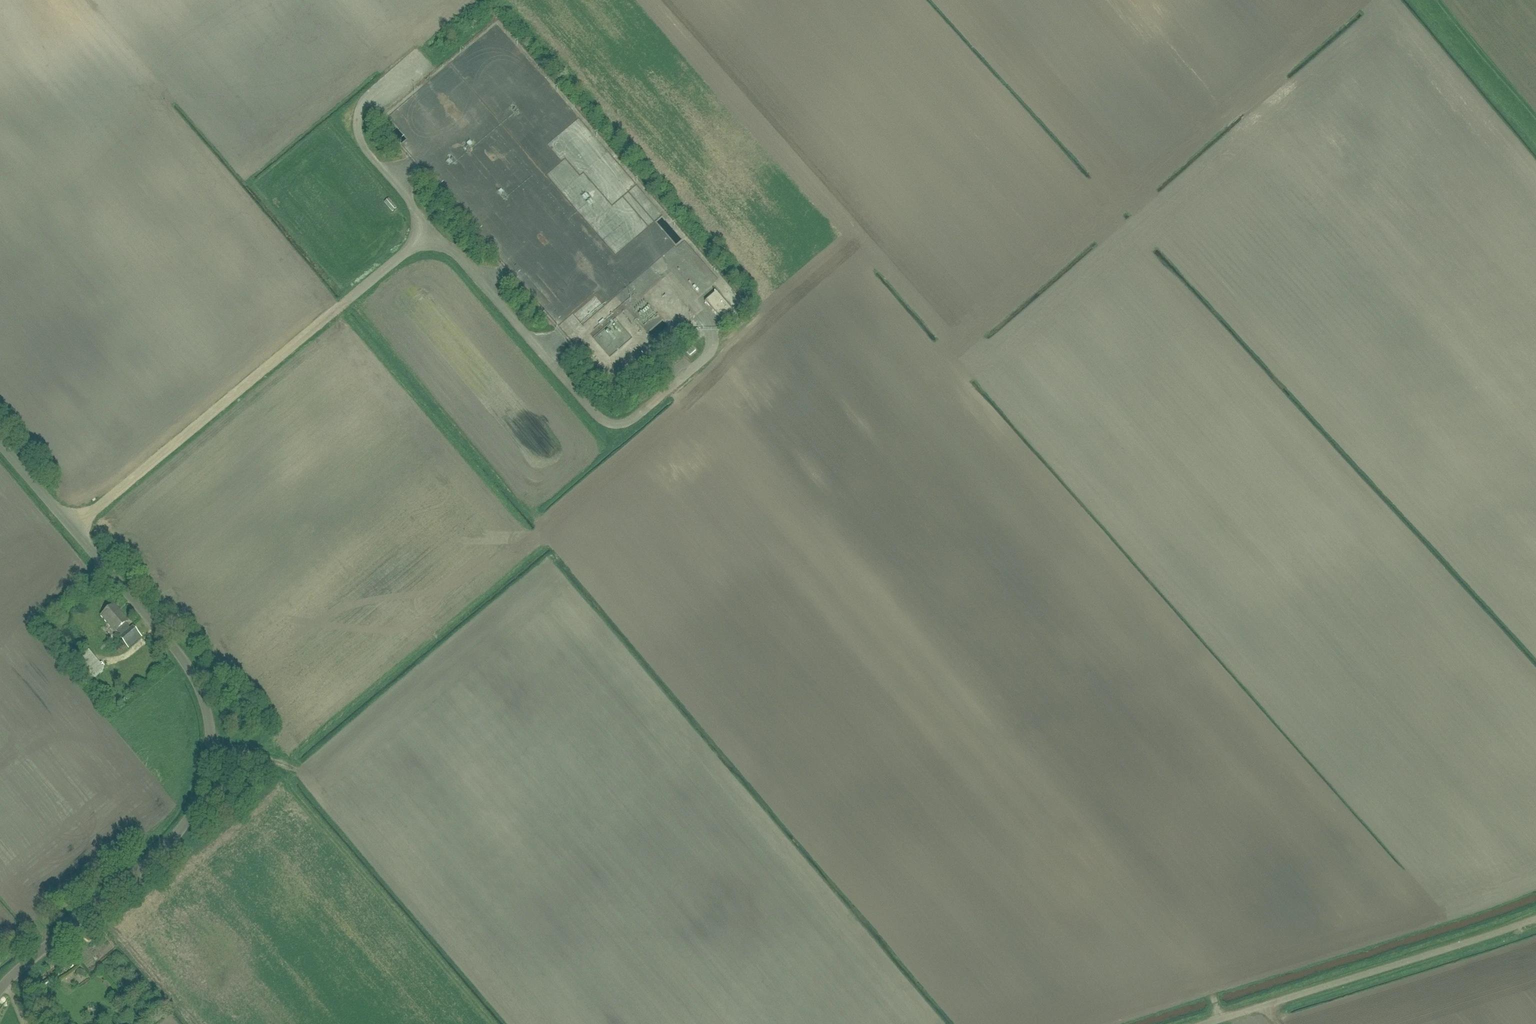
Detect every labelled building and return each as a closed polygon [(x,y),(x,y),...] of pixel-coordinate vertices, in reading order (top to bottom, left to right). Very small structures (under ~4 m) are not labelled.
[(417,71),(408,79),(413,84),(421,76),(417,71)] [(401,144),(406,141),(400,130),(395,134),(401,144)] [(397,210),(389,200),(385,204),(392,213),(397,210)] [(724,325),(735,316),(715,294),(705,302),(724,325)] [(689,357),(695,352),(692,348),(686,353),(689,357)] [(103,611),(104,613),(100,616),(115,633),(128,622),(114,605),(110,608),(108,607),(103,611)] [(133,627),(119,638),(128,649),(142,637),(133,627)] [(89,650),(79,661),(97,679),(107,669),(89,650)]
